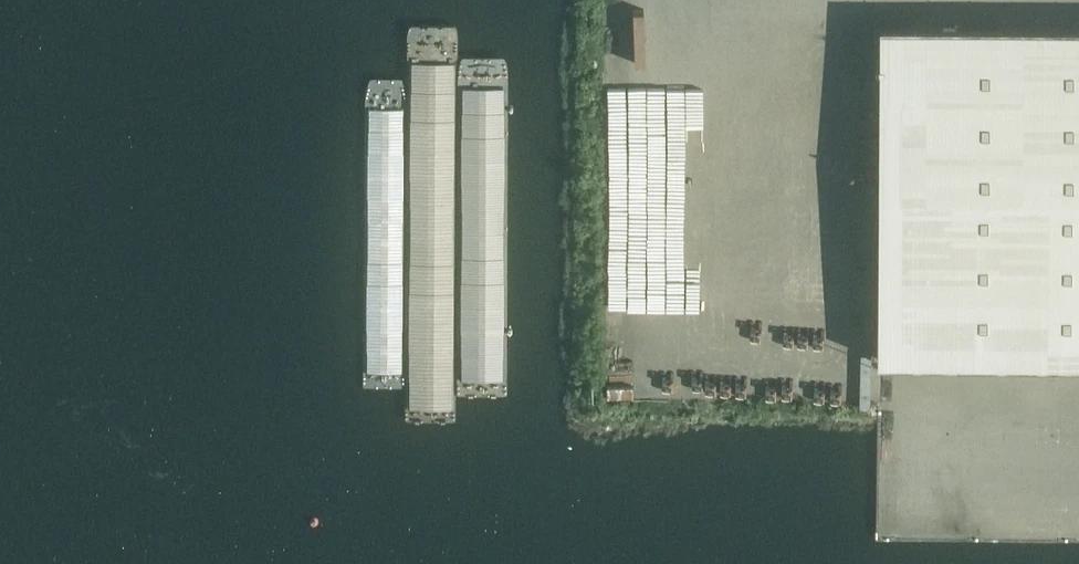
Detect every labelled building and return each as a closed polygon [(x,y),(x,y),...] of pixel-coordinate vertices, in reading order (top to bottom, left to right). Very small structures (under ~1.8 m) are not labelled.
[(982,22),(880,22),(878,359),(979,360),(1078,360),(1078,23),(982,22)]
